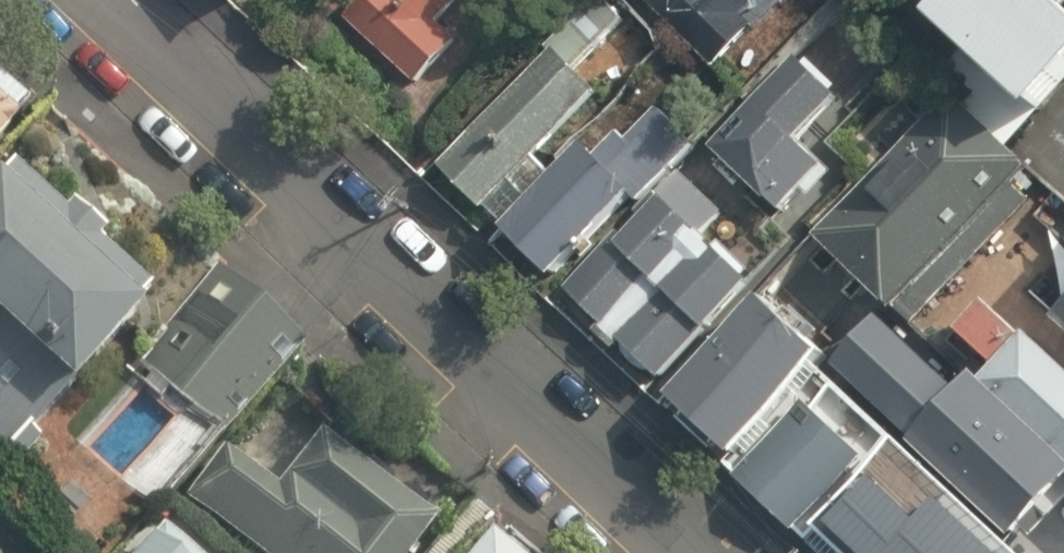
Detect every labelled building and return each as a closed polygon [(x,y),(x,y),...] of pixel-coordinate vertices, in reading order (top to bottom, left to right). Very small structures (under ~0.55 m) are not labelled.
[(342,19),(415,86),(456,41),(436,22),(456,0),(360,0),(342,19)] [(483,209),(487,205),(534,156),(596,92),(574,70),(624,19),(604,0),(599,0),(438,166),(483,209)] [(714,67),(752,27),(756,31),(786,0),(645,0),(714,67)] [(927,17),(1030,112),(1063,76),(1063,8),(1061,5),(1063,3),(1063,0),(943,0),(927,17)] [(723,134),(712,147),(782,212),(802,191),(809,197),(833,170),(799,139),(839,95),(834,91),(838,87),(807,59),(803,63),(796,57),(733,122),(728,116),(717,127),(723,134)] [(28,105),(0,78),(0,140),(16,123),(13,120),(28,105)] [(948,88),(811,234),(893,311),(895,309),(912,324),(1047,181),(948,88)] [(505,223),(501,227),(553,278),(632,197),(640,204),(698,144),(658,107),(628,139),(619,131),(594,154),(583,144),(553,174),(505,223)] [(534,156),(487,205),(505,223),(553,174),(534,156)] [(679,167),(564,288),(601,323),(594,330),(614,350),(622,342),(661,380),(752,282),(746,277),(753,271),(720,240),(715,246),(703,234),(725,212),(679,167)] [(146,295),(95,252),(103,243),(68,210),(60,218),(11,172),(0,183),(0,461),(11,471),(44,437),(33,426),(140,313),(135,308),(146,295)] [(226,436),(306,346),(217,269),(135,359),(226,436)] [(790,391),(801,401),(826,373),(814,363),(824,355),(761,296),(668,396),(686,412),(679,418),(712,449),(719,443),(731,455),(790,391)] [(1028,331),(1024,336),(986,300),(958,330),(995,365),(979,382),(1063,461),(1063,365),(1028,331)] [(1051,316),(1063,328),(1063,303),(1051,316)] [(979,382),(972,375),(958,389),(888,324),(844,371),(915,438),(910,442),(1012,538),(1018,533),(1027,541),(1046,521),(1038,514),(1040,511),(1049,519),(1063,503),(1063,461),(979,382)] [(733,476),(818,552),(1018,552),(896,440),(885,452),(876,444),(864,457),(801,401),(790,391),(731,455),(723,464),(734,474),(733,476)] [(187,499),(259,552),(408,552),(436,516),(323,429),(279,486),(228,447),(187,499)] [(160,527),(137,552),(191,552),(160,527)] [(490,531),(471,552),(515,552),(490,531)]
